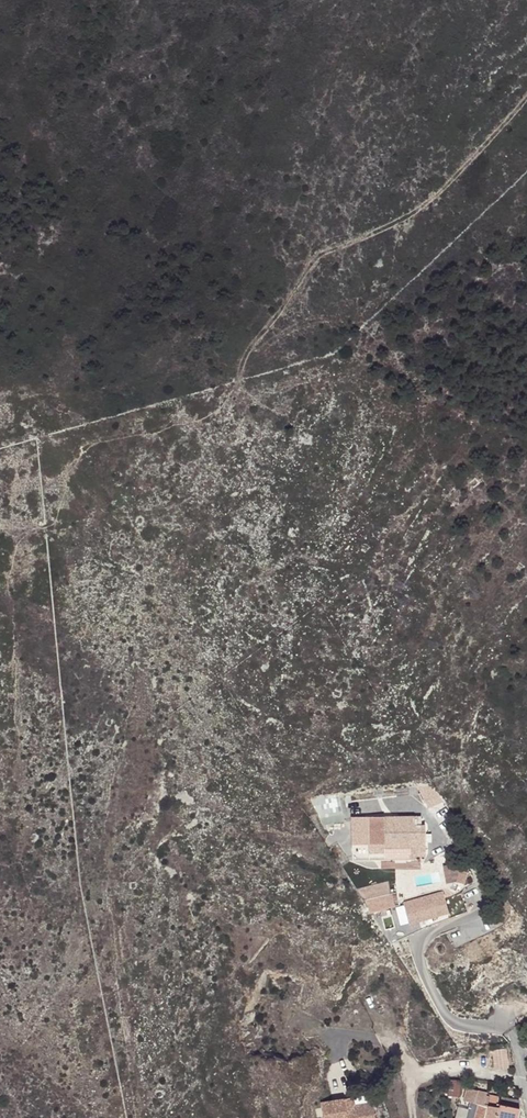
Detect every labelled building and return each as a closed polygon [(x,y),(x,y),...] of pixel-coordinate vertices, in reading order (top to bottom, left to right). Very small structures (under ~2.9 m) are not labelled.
[(418,786),(416,780),(407,781),(409,794),(418,793),(418,786)] [(442,795),(437,787),(416,780),(418,786),(427,801),(442,795)] [(343,793),(309,800),(324,825),(345,819),(343,793)] [(392,816),(383,817),(384,826),(393,826),(392,816)] [(367,844),(373,844),(383,844),(383,848),(396,848),(416,848),(424,848),(424,826),(393,826),(384,826),(383,817),(367,817),(367,844)] [(461,860),(454,863),(459,873),(457,881),(464,882),(467,871),(461,860)] [(442,890),(402,901),(408,923),(448,913),(442,890)] [(395,906),(392,893),(362,900),(370,911),(395,906)] [(504,1049),(492,1051),(494,1069),(506,1068),(504,1049)] [(456,1095),(451,1079),(448,1078),(447,1095),(456,1095)] [(460,1080),(451,1079),(456,1095),(459,1095),(460,1080)] [(518,1107),(517,1106),(499,1103),(497,1102),(496,1106),(486,1104),(487,1101),(488,1096),(484,1095),(485,1092),(465,1087),(462,1099),(469,1101),(465,1117),(516,1117),(518,1107)] [(499,1103),(517,1106),(519,1100),(501,1096),(499,1103)] [(351,1098),(342,1100),(345,1108),(354,1105),(351,1098)] [(320,1106),(323,1117),(376,1117),(371,1100),(354,1105),(345,1108),(342,1100),(320,1106)]
